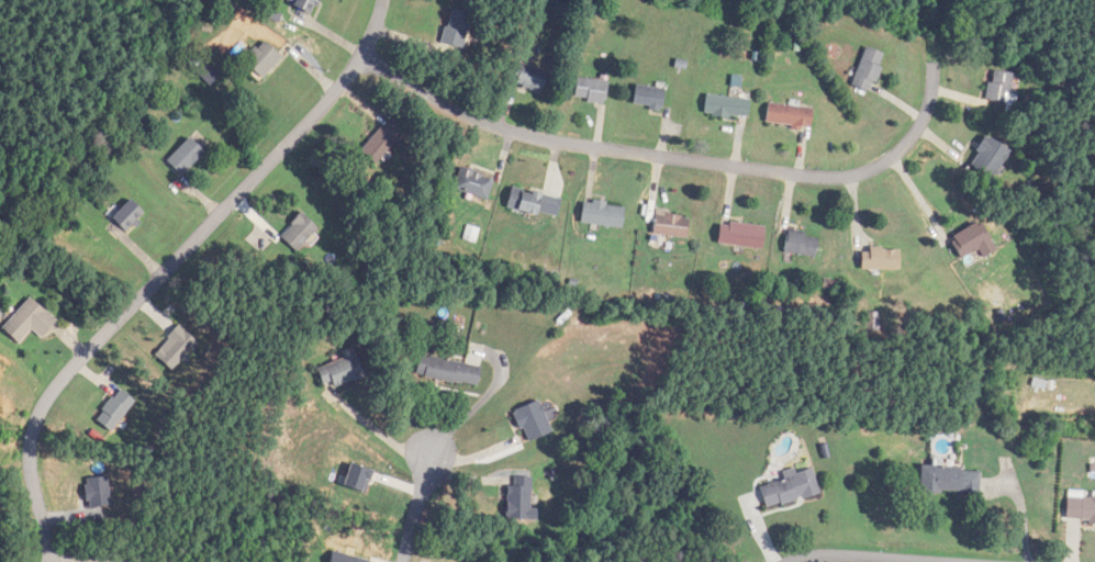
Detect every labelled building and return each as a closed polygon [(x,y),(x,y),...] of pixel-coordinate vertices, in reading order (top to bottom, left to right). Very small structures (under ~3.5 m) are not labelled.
[(320,0),(300,0),(297,7),(315,14),(320,0)] [(465,51),(477,16),(455,8),(443,44),(465,51)] [(242,62),(264,81),(284,56),(262,38),(242,62)] [(851,87),(871,92),(881,53),(861,48),(851,87)] [(514,83),(544,93),(551,72),(521,63),(514,83)] [(1011,102),(1011,72),(987,72),(987,102),(1011,102)] [(608,103),(610,81),(577,77),(575,100),(608,103)] [(635,105),(661,108),(663,88),(637,85),(635,105)] [(747,117),(747,97),(703,97),(702,117),(747,117)] [(810,109),(765,104),(763,125),(808,129),(810,109)] [(208,153),(192,137),(168,161),(184,176),(208,153)] [(990,180),(1009,153),(987,137),(967,164),(990,180)] [(496,177),(462,168),(456,190),(490,199),(496,177)] [(563,197),(512,189),(509,209),(560,217),(563,197)] [(115,219),(128,231),(146,212),(133,200),(115,219)] [(624,229),(627,206),(585,201),(582,223),(624,229)] [(297,251),(320,229),(305,213),(282,235),(297,251)] [(687,237),(688,216),(652,215),(651,235),(687,237)] [(761,249),(764,227),(718,221),(715,243),(761,249)] [(995,248),(975,221),(947,241),(960,258),(974,248),(982,258),(995,248)] [(782,253),(815,257),(817,236),(785,232),(782,253)] [(898,249),(859,249),(859,269),(898,269),(898,249)] [(33,330),(42,339),(58,322),(33,297),(3,327),(20,344),(33,330)] [(481,385),(484,365),(421,356),(418,377),(481,385)] [(336,382),(362,379),(360,358),(320,363),(323,383),(336,382)] [(530,443),(556,431),(541,400),(516,411),(530,443)] [(757,487),(763,508),(818,494),(810,466),(782,473),(784,481),(757,487)] [(919,468),(919,493),(978,493),(978,468),(919,468)] [(536,477),(510,477),(510,520),(536,520),(536,477)] [(1094,525),(1094,499),(1080,498),(1079,525),(1094,525)]
